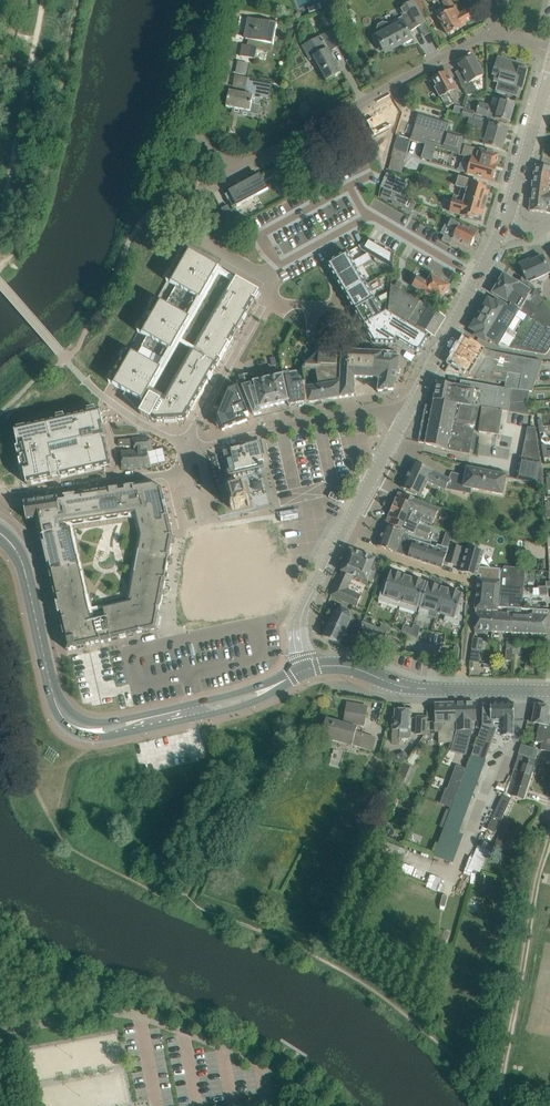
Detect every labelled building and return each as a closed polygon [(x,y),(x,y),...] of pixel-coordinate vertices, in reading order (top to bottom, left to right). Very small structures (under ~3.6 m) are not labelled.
[(399,8),(404,17),(406,21),(400,24),(398,19),(389,24),(384,22),(378,25),(377,30),(380,35),(375,37),(385,55),(412,40),(408,32),(426,23),(413,0),(408,3),(407,4),(399,8)] [(431,15),(423,0),(419,0),(416,2),(424,18),(431,15)] [(459,15),(458,15),(450,0),(446,0),(443,2),(445,6),(435,12),(448,35),(462,28),(461,26),(474,19),(469,10),(459,15)] [(320,4),(308,8),(310,13),(322,8),(320,4)] [(242,44),(240,56),(255,59),(257,50),(271,52),(273,44),(273,45),(277,24),(250,19),(248,19),(245,38),(246,38),(246,39),(250,40),(249,44),(248,46),(242,44)] [(344,45),(339,35),(335,28),(321,36),(303,46),(310,60),(314,58),(327,81),(341,73),(330,52),(344,45)] [(527,65),(498,56),(492,76),(495,76),(494,82),(498,83),(496,91),(517,97),(520,89),(523,90),(528,71),(525,70),(527,65)] [(481,71),(483,70),(482,63),(477,63),(474,57),(459,65),(462,69),(455,73),(468,95),(479,94),(472,82),(483,75),(481,71)] [(456,89),(452,82),(447,72),(433,79),(438,88),(435,89),(440,98),(441,97),(447,108),(454,103),(449,93),(456,89)] [(261,97),(268,99),(269,99),(272,83),(259,80),(248,78),(246,90),(248,90),(247,94),(229,91),(226,107),(242,110),(241,113),(259,116),(261,103),(260,103),(261,97)] [(367,121),(372,131),(374,135),(392,125),(387,117),(400,110),(394,99),(379,107),(382,112),(378,114),(376,110),(370,113),(372,118),(367,121)] [(515,104),(505,100),(501,99),(499,109),(480,103),(476,113),(488,117),(510,123),(515,104)] [(475,112),(464,109),(462,115),(473,118),(474,113),(475,112)] [(417,113),(413,127),(463,142),(465,136),(450,131),(452,123),(417,113)] [(473,118),(472,120),(479,122),(486,124),(488,117),(476,113),(474,113),(473,118)] [(508,130),(497,127),(490,124),(490,125),(486,124),(479,122),(472,120),(470,119),(467,126),(488,132),(484,145),(502,150),(508,130)] [(436,148),(460,155),(463,142),(413,127),(410,138),(398,135),(397,137),(418,143),(425,145),(436,148)] [(397,137),(392,156),(405,160),(409,147),(416,149),(418,143),(397,137)] [(425,145),(421,158),(432,161),(436,148),(425,145)] [(465,145),(462,155),(464,156),(487,163),(488,162),(496,164),(499,155),(479,149),(465,145)] [(402,173),(405,160),(392,156),(388,169),(393,170),(393,173),(398,174),(399,172),(402,173)] [(487,163),(464,156),(462,163),(469,165),(467,173),(493,181),(497,164),(496,164),(488,162),(487,163)] [(536,165),(533,178),(532,186),(549,187),(549,181),(549,167),(536,165)] [(386,173),(384,179),(395,183),(391,192),(401,197),(408,181),(386,173)] [(237,207),(268,190),(260,174),(229,191),(229,193),(225,195),(232,208),(236,205),(237,207)] [(488,186),(477,183),(471,181),(470,181),(460,178),(457,187),(462,188),(459,197),(486,204),(490,192),(486,191),(488,186)] [(529,211),(549,213),(549,187),(532,186),(529,211)] [(384,189),(381,197),(393,202),(392,204),(404,209),(408,199),(401,197),(391,192),(384,189)] [(482,217),(486,204),(459,197),(455,195),(450,212),(461,215),(461,216),(477,221),(479,216),(482,217)] [(235,217),(228,221),(232,227),(239,224),(235,217)] [(453,238),(467,246),(470,247),(475,236),(471,234),(474,230),(469,228),(469,229),(449,219),(445,226),(456,232),(453,238)] [(365,243),(359,246),(361,250),(367,253),(374,241),(369,239),(369,238),(368,238),(368,239),(365,243)] [(368,254),(367,255),(368,256),(369,258),(372,256),(379,244),(374,241),(367,253),(368,254)] [(372,256),(369,258),(371,261),(375,258),(377,259),(384,248),(379,244),(372,256)] [(384,248),(377,259),(382,262),(389,251),(384,248)] [(126,353),(109,383),(122,391),(126,392),(124,395),(126,398),(141,413),(140,414),(156,423),(186,421),(259,294),(260,292),(259,291),(237,279),(229,275),(219,269),(218,268),(195,255),(186,250),(185,249),(167,282),(176,287),(168,302),(166,305),(156,300),(155,302),(138,332),(139,333),(147,338),(137,356),(127,351),(126,353)] [(389,251),(382,262),(393,268),(394,254),(395,253),(394,253),(389,251)] [(328,264),(327,265),(336,281),(356,269),(357,269),(363,265),(359,260),(353,263),(352,262),(348,254),(347,253),(346,254),(328,265),(328,264)] [(528,282),(533,287),(539,284),(536,279),(549,272),(543,256),(530,262),(529,260),(520,265),(524,273),(523,273),(524,275),(525,275),(527,279),(528,282)] [(356,269),(336,281),(345,297),(366,285),(356,269)] [(544,302),(533,287),(528,282),(522,277),(519,283),(504,274),(498,284),(539,308),(543,303),(544,302)] [(450,286),(440,281),(432,275),(427,284),(418,278),(413,286),(431,298),(433,295),(441,300),(446,292),(447,293),(449,289),(448,289),(450,286)] [(510,306),(546,327),(535,347),(531,353),(544,355),(547,353),(549,349),(549,311),(543,303),(539,308),(498,284),(492,293),(511,305),(510,306)] [(366,285),(345,297),(354,312),(375,300),(366,285)] [(446,318),(437,312),(429,307),(391,285),(389,309),(434,337),(446,318)] [(375,300),(354,312),(363,327),(384,316),(383,315),(375,301),(375,300)] [(506,307),(497,301),(495,303),(489,300),(484,308),(482,308),(480,311),(481,313),(480,314),(535,347),(546,327),(510,306),(509,308),(506,307)] [(384,316),(363,327),(364,328),(367,333),(374,345),(396,346),(398,343),(416,353),(421,352),(429,339),(387,313),(383,315),(384,316)] [(531,353),(535,347),(480,314),(479,316),(477,316),(475,319),(476,321),(471,329),(477,333),(475,336),(485,341),(485,342),(487,339),(500,347),(531,353)] [(485,349),(475,343),(466,338),(445,372),(506,382),(505,388),(512,389),(526,391),(533,393),(542,361),(496,353),(485,349)] [(380,378),(383,353),(341,352),(341,353),(337,353),(337,350),(321,350),(303,368),(303,371),(310,370),(316,370),(318,385),(306,387),(309,403),(315,402),(316,405),(333,402),(333,399),(354,396),(354,377),(357,377),(380,378)] [(398,366),(399,353),(383,352),(380,378),(378,392),(393,390),(398,366)] [(282,372),(283,376),(289,402),(289,406),(297,405),(299,406),(303,406),(304,404),(309,403),(306,387),(306,383),(302,384),(301,378),(291,380),(292,383),(287,384),(286,380),(290,380),(288,371),(282,372)] [(260,409),(289,402),(283,376),(271,379),(270,372),(263,374),(263,375),(254,377),(254,376),(248,378),(248,375),(240,377),(242,386),(254,415),(261,413),(260,409)] [(460,387),(438,383),(437,383),(434,400),(457,404),(479,407),(482,408),(503,411),(509,412),(509,409),(509,408),(510,401),(511,395),(512,389),(505,388),(461,381),(460,387)] [(229,391),(217,418),(223,431),(225,430),(247,421),(245,417),(249,415),(238,387),(229,391)] [(472,445),(479,407),(434,400),(425,444),(447,451),(447,450),(470,455),(472,445)] [(509,408),(509,409),(529,412),(528,400),(510,401),(509,408)] [(500,427),(503,411),(482,408),(479,432),(499,435),(500,427)] [(18,430),(15,431),(27,485),(32,484),(111,466),(111,464),(105,438),(104,438),(104,437),(105,437),(102,427),(104,426),(101,411),(65,419),(65,420),(66,422),(61,423),(58,423),(58,422),(58,421),(29,427),(26,428),(26,431),(22,432),(19,432),(18,431),(18,430)] [(518,470),(516,479),(543,484),(543,475),(535,428),(528,427),(521,458),(520,458),(518,470)] [(134,452),(133,452),(122,452),(122,469),(151,467),(148,449),(152,449),(150,438),(133,439),(134,446),(134,452)] [(265,467),(260,443),(223,451),(229,476),(259,469),(265,467)] [(402,488),(412,493),(421,497),(428,482),(445,490),(450,479),(414,462),(402,488)] [(507,476),(467,468),(463,487),(503,495),(507,476)] [(24,503),(26,520),(37,518),(67,651),(156,630),(173,537),(162,489),(154,484),(24,503)] [(248,506),(250,506),(249,504),(250,503),(250,501),(249,501),(245,488),(246,488),(245,486),(244,486),(244,484),(242,484),(243,487),(230,490),(227,489),(226,491),(229,493),(232,505),(230,509),(233,510),(234,509),(236,510),(239,509),(241,505),(247,503),(248,506)] [(439,510),(412,499),(402,494),(399,500),(397,499),(393,507),(421,519),(432,524),(435,519),(439,510)] [(389,523),(428,540),(430,541),(434,532),(419,525),(421,519),(393,507),(389,517),(391,518),(389,523)] [(192,536),(177,621),(180,624),(292,598),(294,594),(276,515),(193,534),(192,535),(192,536)] [(410,534),(385,526),(378,546),(417,561),(441,568),(443,562),(455,566),(461,547),(449,544),(447,547),(436,544),(436,547),(409,538),(410,534)] [(468,547),(461,572),(477,576),(477,575),(480,576),(480,579),(490,580),(491,580),(500,581),(500,576),(500,571),(501,569),(487,568),(479,567),(480,564),(484,552),(468,547)] [(341,572),(331,596),(357,607),(362,596),(346,590),(352,576),(367,582),(367,580),(372,582),(376,573),(371,571),(375,560),(350,549),(341,572)] [(479,579),(476,609),(493,610),(498,611),(498,607),(512,608),(522,609),(522,608),(521,608),(519,588),(523,588),(524,578),(520,577),(521,569),(525,569),(505,567),(501,571),(500,571),(500,576),(500,581),(491,580),(490,580),(480,579),(479,579)] [(399,607),(409,577),(403,575),(404,574),(393,571),(393,572),(392,571),(389,579),(386,578),(379,600),(399,607)] [(418,613),(427,582),(424,582),(425,581),(414,578),(409,577),(399,607),(418,613)] [(437,613),(445,588),(440,586),(430,583),(427,582),(418,613),(428,616),(429,611),(437,613)] [(451,589),(451,590),(445,588),(437,613),(446,616),(444,621),(461,626),(461,603),(459,602),(462,593),(461,593),(451,589)] [(351,612),(350,610),(349,611),(343,608),(342,607),(341,607),(341,608),(335,612),(334,611),(334,612),(334,613),(324,636),(323,636),(323,637),(341,645),(341,644),(340,644),(344,637),(345,636),(344,636),(347,629),(348,629),(348,628),(348,627),(351,620),(352,621),(352,619),(351,619),(350,612),(351,612)] [(493,610),(492,632),(511,633),(512,612),(507,611),(507,608),(498,607),(498,611),(493,610)] [(512,612),(511,633),(532,634),(533,614),(521,613),(522,609),(512,608),(512,612)] [(476,609),(475,633),(484,634),(484,631),(492,632),(493,610),(476,609)] [(533,610),(532,634),(547,635),(547,623),(548,616),(548,611),(546,611),(533,610)] [(380,629),(363,621),(354,640),(381,645),(387,632),(380,629)] [(392,629),(391,629),(382,624),(380,629),(387,632),(389,633),(391,630),(392,629)] [(410,634),(412,629),(404,626),(402,631),(410,634)] [(413,629),(410,635),(418,639),(419,631),(413,629)] [(482,650),(484,640),(474,638),(472,648),(472,649),(471,661),(477,662),(479,650),(482,650)] [(476,721),(475,702),(455,703),(456,731),(453,745),(468,748),(472,730),(472,721),(476,721)] [(347,703),(343,724),(358,728),(358,725),(365,726),(368,707),(347,703)] [(454,731),(456,731),(455,703),(435,703),(436,722),(442,722),(442,731),(439,731),(439,743),(453,743),(454,735),(454,731)] [(491,721),(493,721),(499,721),(504,721),(504,736),(515,736),(514,703),(491,703),(491,705),(491,721)] [(534,715),(532,723),(539,724),(536,742),(542,743),(540,750),(549,752),(549,725),(549,718),(549,715),(548,715),(549,707),(536,704),(534,715)] [(486,760),(489,751),(498,729),(493,727),(493,721),(491,721),(491,705),(483,705),(483,724),(472,755),(480,758),(486,760)] [(409,730),(409,721),(410,710),(395,710),(395,718),(393,718),(393,730),(392,743),(400,743),(400,739),(409,739),(410,738),(411,730),(409,730)] [(416,734),(426,735),(427,717),(417,716),(416,734)] [(375,738),(357,732),(358,728),(343,724),(326,719),(321,737),(371,751),(375,738)] [(519,755),(535,760),(538,750),(522,745),(519,755)] [(479,760),(480,758),(472,755),(467,770),(453,809),(437,856),(455,863),(464,838),(459,836),(485,763),(479,760)] [(523,799),(535,760),(519,755),(514,770),(520,772),(518,778),(520,779),(518,787),(515,786),(512,796),(523,799)] [(407,785),(414,769),(402,764),(391,789),(399,792),(403,784),(407,785)] [(467,770),(457,767),(446,798),(455,801),(452,808),(453,809),(467,770)] [(503,794),(489,825),(498,829),(512,798),(503,794)] [(500,851),(507,839),(499,835),(492,846),(500,851)] [(477,846),(467,872),(472,874),(474,870),(480,872),(489,851),(488,851),(479,847),(477,846)]
